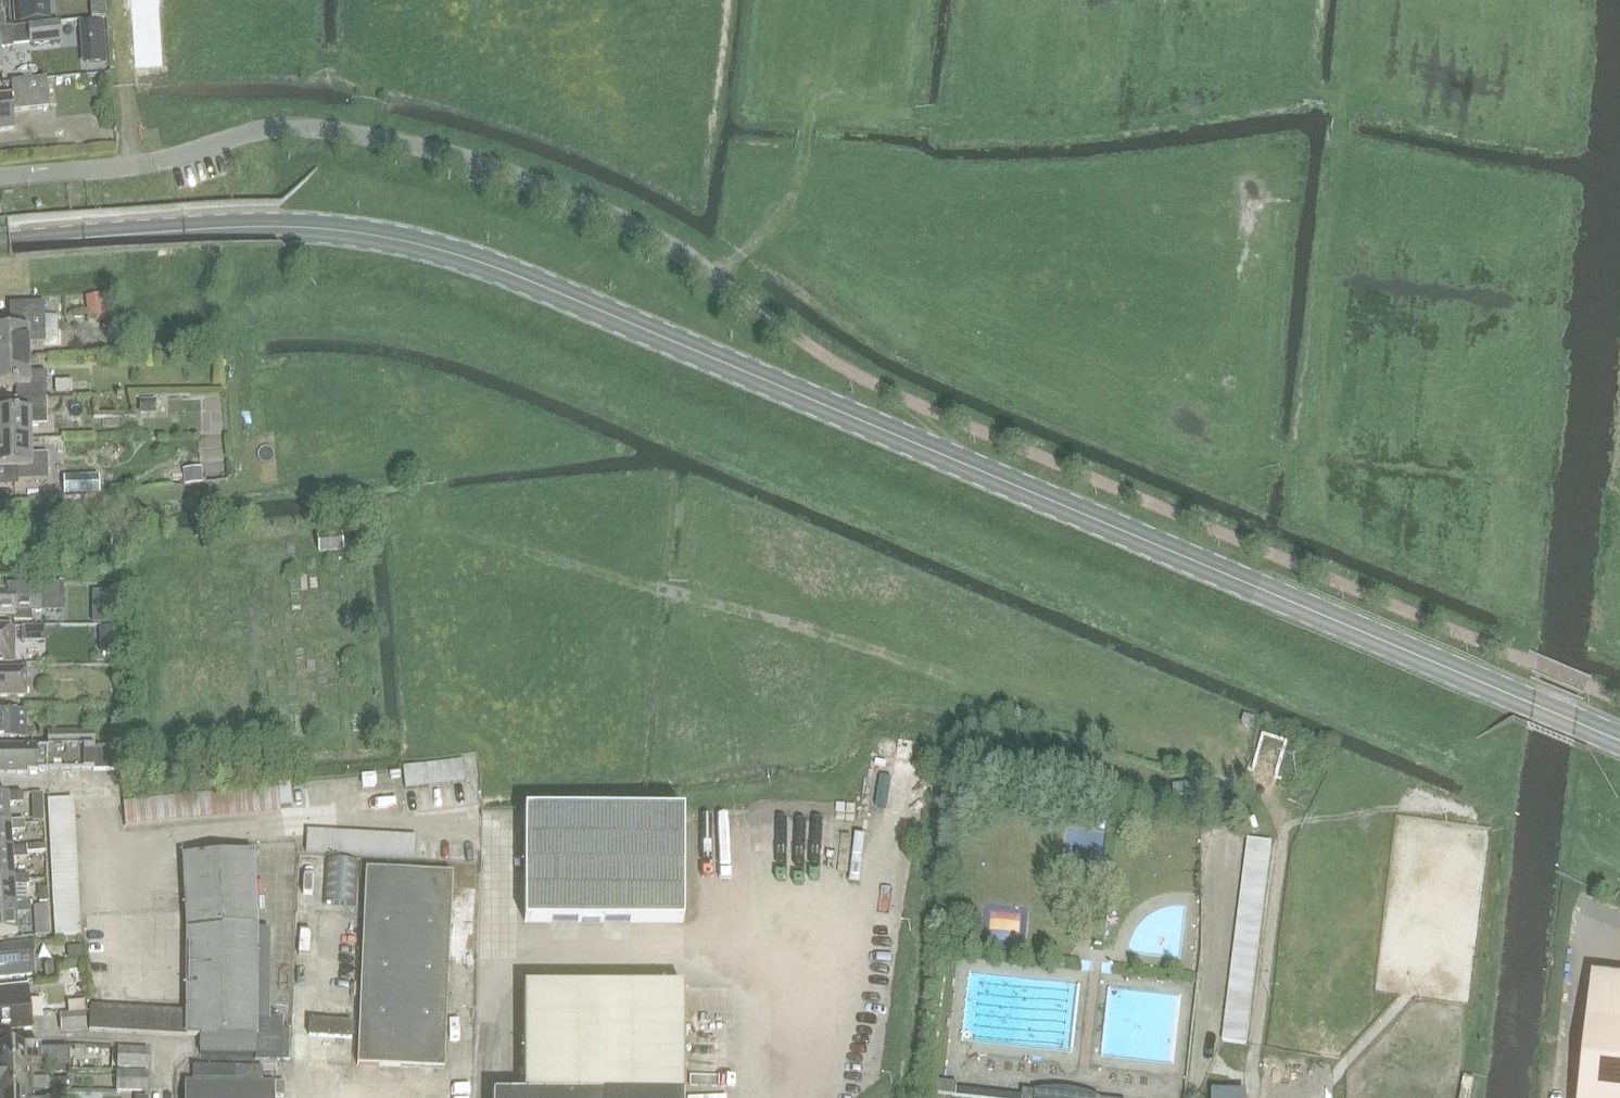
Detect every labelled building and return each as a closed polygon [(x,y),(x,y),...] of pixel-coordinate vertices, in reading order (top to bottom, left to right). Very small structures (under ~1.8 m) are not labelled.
[(52,21),(50,0),(18,0),(21,25),(52,21)] [(92,11),(92,17),(105,17),(105,4),(98,4),(92,11)] [(164,6),(138,8),(144,70),(170,68),(164,6)] [(104,22),(79,24),(81,45),(106,43),(104,22)] [(3,74),(1,49),(13,48),(13,45),(28,44),(29,46),(61,43),(59,23),(58,23),(0,28),(0,74),(3,74)] [(13,129),(11,111),(48,108),(45,80),(13,83),(14,96),(0,98),(0,131),(13,129)] [(116,312),(115,294),(87,297),(89,321),(109,319),(108,312),(116,312)] [(28,358),(27,343),(45,342),(43,302),(9,303),(10,330),(0,331),(0,358),(28,358)] [(47,398),(46,371),(29,372),(28,358),(0,358),(0,386),(16,386),(16,399),(47,398)] [(55,382),(55,395),(71,395),(71,382),(55,382)] [(47,398),(16,399),(17,412),(0,412),(0,440),(31,439),(30,425),(48,424),(47,398)] [(140,412),(155,411),(155,400),(140,400),(140,412)] [(31,439),(0,440),(0,468),(19,467),(19,481),(50,480),(49,453),(32,454),(31,439)] [(184,470),(185,486),(204,484),(202,469),(184,470)] [(64,478),(64,494),(99,493),(99,478),(64,478)] [(342,550),(340,536),(318,538),(319,552),(342,550)] [(15,618),(15,622),(33,622),(33,613),(41,613),(41,597),(57,597),(57,581),(6,581),(6,593),(0,593),(0,618),(15,618)] [(98,612),(98,627),(112,627),(112,612),(98,612)] [(14,662),(14,627),(0,627),(0,662),(14,662)] [(45,628),(21,628),(21,641),(45,641),(45,628)] [(101,629),(102,643),(113,642),(112,629),(101,629)] [(27,669),(0,669),(0,699),(27,699),(27,669)] [(27,739),(27,710),(9,710),(0,710),(0,740),(4,740),(9,739),(27,739)] [(1255,720),(1244,716),(1241,725),(1253,728),(1255,720)] [(44,748),(55,748),(67,748),(79,748),(88,748),(88,733),(44,733),(44,748)] [(44,771),(44,748),(0,748),(0,775),(23,775),(23,772),(44,772),(44,771)] [(44,748),(44,771),(56,771),(55,748),(44,748)] [(56,771),(67,771),(67,748),(55,748),(56,771)] [(79,748),(67,748),(67,771),(79,771),(79,748)] [(88,748),(79,748),(79,771),(91,771),(91,748),(88,748)] [(102,748),(91,748),(91,771),(102,771),(102,748)] [(102,771),(114,771),(114,748),(102,748),(102,771)] [(466,782),(465,760),(406,762),(406,784),(466,782)] [(279,785),(280,790),(281,806),(293,805),(291,784),(279,785)] [(282,813),(281,806),(280,790),(269,791),(271,814),(282,813)] [(260,815),(271,814),(269,791),(258,792),(260,815)] [(260,815),(258,792),(247,793),(249,816),(260,815)] [(238,817),(249,816),(247,793),(236,794),(238,817)] [(42,794),(32,794),(32,804),(42,804),(42,794)] [(238,817),(236,794),(225,795),(226,818),(238,817)] [(10,826),(10,823),(8,806),(23,805),(22,795),(8,796),(8,798),(0,799),(0,827),(10,826)] [(215,819),(226,818),(225,795),(214,796),(215,819)] [(193,820),(204,819),(203,796),(192,797),(193,820)] [(215,819),(214,796),(203,796),(204,819),(215,819)] [(193,820),(192,797),(181,798),(182,821),(193,820)] [(171,822),(182,821),(181,798),(169,799),(171,822)] [(171,822),(169,799),(158,800),(160,823),(171,822)] [(48,814),(72,812),(72,800),(47,802),(48,814)] [(149,824),(160,823),(158,800),(147,801),(149,824)] [(149,824),(147,801),(136,802),(138,825),(149,824)] [(127,826),(138,825),(136,802),(125,803),(127,826)] [(49,827),(73,825),(72,812),(48,814),(49,827)] [(683,924),(683,814),(525,813),(525,924),(683,924)] [(10,823),(10,826),(0,827),(0,855),(12,854),(12,851),(10,834),(25,832),(24,823),(10,823)] [(49,839),(74,837),(73,825),(49,827),(49,839)] [(320,854),(321,831),(309,830),(308,854),(320,854)] [(332,855),(333,831),(321,831),(320,854),(332,855)] [(344,856),(346,832),(333,831),(332,855),(344,856)] [(356,856),(358,833),(346,832),(344,856),(356,856)] [(368,857),(370,833),(358,833),(356,856),(368,857)] [(380,858),(382,834),(370,833),(368,857),(380,858)] [(393,858),(394,835),(382,834),(380,858),(393,858)] [(405,859),(406,835),(394,835),(393,858),(405,859)] [(417,860),(418,836),(406,835),(405,859),(417,860)] [(429,860),(430,837),(418,836),(417,860),(429,860)] [(50,852),(75,850),(74,837),(49,839),(50,852)] [(441,861),(442,837),(430,837),(429,860),(441,861)] [(453,862),(454,838),(442,837),(441,861),(453,862)] [(465,863),(466,839),(454,838),(453,862),(465,863)] [(477,863),(478,839),(466,839),(465,863),(477,863)] [(1246,851),(1270,855),(1272,843),(1247,840),(1246,851)] [(12,851),(12,854),(0,855),(0,882),(14,881),(14,878),(12,860),(27,859),(26,849),(12,851)] [(51,864),(75,862),(75,850),(50,852),(51,864)] [(1244,863),(1269,866),(1270,855),(1246,851),(1244,863)] [(186,931),(186,1012),(186,1037),(256,1037),(257,928),(256,914),(263,914),(262,901),(255,901),(253,853),(182,857),(186,931)] [(359,861),(324,860),(322,904),(357,905),(359,861)] [(51,877),(76,875),(75,862),(51,864),(51,877)] [(1243,875),(1267,878),(1269,866),(1244,863),(1243,875)] [(457,872),(370,869),(362,1065),(449,1069),(457,872)] [(52,889),(77,887),(76,875),(51,877),(52,889)] [(1241,887),(1266,890),(1267,878),(1243,875),(1241,887)] [(16,907),(16,905),(14,887),(32,887),(31,880),(31,877),(28,877),(14,878),(14,881),(0,882),(0,908),(16,907)] [(53,902),(77,900),(77,887),(52,889),(53,902)] [(1240,899),(1264,902),(1266,890),(1241,887),(1240,899)] [(40,890),(41,901),(48,901),(47,889),(40,890)] [(1238,911),(1263,914),(1264,902),(1240,899),(1238,911)] [(53,914),(78,912),(77,900),(53,902),(53,914)] [(16,905),(16,907),(0,908),(0,937),(18,936),(16,916),(30,915),(30,904),(16,905)] [(1237,923),(1261,926),(1263,914),(1238,911),(1237,923)] [(54,927),(79,925),(78,912),(53,914),(54,927)] [(1235,935),(1260,938),(1261,926),(1237,923),(1235,935)] [(55,939),(79,937),(79,925),(54,927),(55,939)] [(1234,947),(1258,950),(1260,938),(1235,935),(1234,947)] [(18,977),(37,975),(34,943),(0,946),(0,978),(18,977)] [(1232,959),(1257,962),(1258,950),(1234,947),(1232,959)] [(1230,970),(1255,974),(1257,962),(1232,959),(1230,970)] [(56,980),(55,965),(45,966),(46,981),(56,980)] [(1229,982),(1253,985),(1255,974),(1230,970),(1229,982)] [(1592,976),(1579,1097),(1619,1097),(1619,979),(1592,976)] [(1227,994),(1252,997),(1253,985),(1229,982),(1227,994)] [(31,1031),(27,987),(0,989),(0,1034),(31,1031)] [(683,989),(524,989),(524,1096),(492,1096),(492,1097),(683,1097),(683,989)] [(1226,1006),(1250,1009),(1252,997),(1227,994),(1226,1006)] [(101,1032),(103,1007),(91,1006),(89,1031),(101,1032)] [(1224,1018),(1249,1021),(1250,1009),(1226,1006),(1224,1018)] [(114,1007),(103,1007),(101,1032),(113,1032),(114,1007)] [(126,1008),(114,1007),(113,1032),(125,1033),(126,1008)] [(138,1009),(126,1008),(125,1033),(137,1034),(138,1009)] [(150,1009),(138,1009),(137,1034),(149,1035),(150,1009)] [(162,1010),(150,1009),(149,1035),(160,1035),(162,1010)] [(174,1011),(162,1010),(160,1035),(172,1036),(174,1011)] [(186,1012),(174,1011),(172,1036),(186,1037),(186,1012)] [(61,1033),(86,1030),(85,1013),(60,1015),(61,1033)] [(1223,1030),(1247,1033),(1249,1021),(1224,1018),(1223,1030)] [(1221,1042),(1246,1045),(1247,1033),(1223,1030),(1221,1042)] [(31,1067),(40,1067),(72,1065),(71,1047),(39,1048),(0,1049),(0,1068),(31,1067)] [(148,1070),(149,1049),(117,1049),(117,1070),(148,1070)] [(32,1095),(31,1067),(0,1068),(0,1095),(32,1095)] [(1378,1072),(1345,1071),(1344,1097),(1377,1097),(1378,1072)] [(150,1093),(150,1072),(118,1072),(118,1093),(150,1093)] [(51,1078),(34,1078),(34,1093),(73,1092),(72,1079),(51,1080),(51,1078)] [(955,1096),(956,1091),(956,1084),(936,1081),(935,1094),(955,1096)] [(275,1085),(185,1085),(185,1097),(275,1097),(275,1085)]
